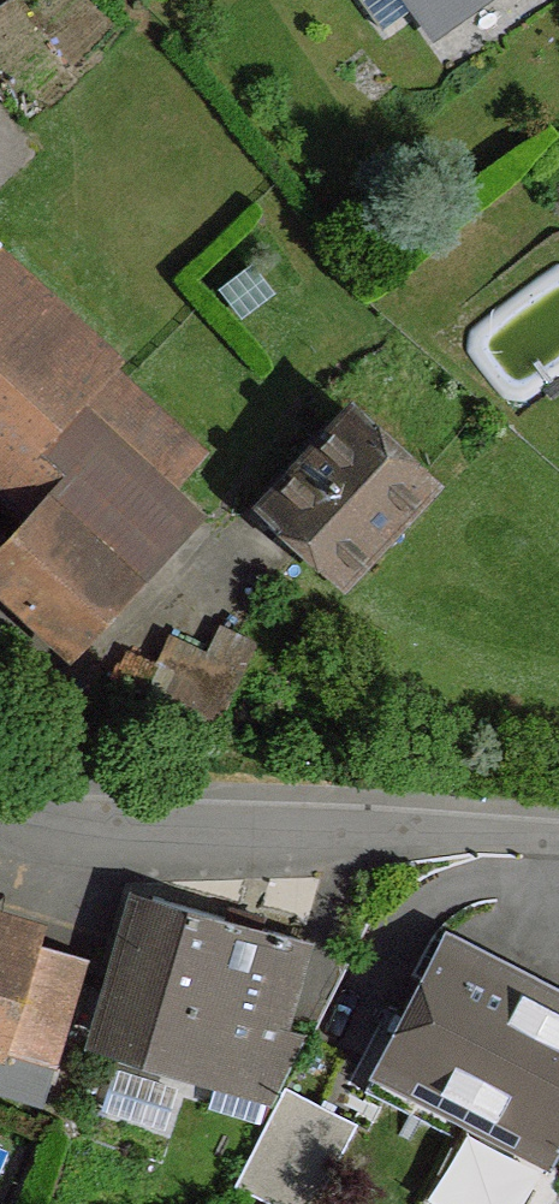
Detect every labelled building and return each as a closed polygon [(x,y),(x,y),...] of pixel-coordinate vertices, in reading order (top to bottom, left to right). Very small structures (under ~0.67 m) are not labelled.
[(435,31),(478,0),(412,0),(435,31)] [(0,261),(0,490),(31,520),(46,506),(134,587),(199,518),(169,490),(77,403),(109,368),(115,362),(2,258),(0,261)] [(201,454),(109,368),(77,403),(169,490),(201,454)] [(353,417),(272,503),(346,575),(430,486),(353,417)] [(208,447),(201,454),(169,490),(199,518),(240,475),(208,447)] [(31,520),(0,554),(0,578),(75,648),(134,587),(46,506),(31,520)] [(303,940),(154,898),(110,1043),(275,1094),(305,1039),(278,1029),(303,940)] [(5,1049),(37,944),(0,932),(0,1048),(5,1049)] [(447,942),(390,1054),(473,1098),(470,1106),(554,1149),(558,1140),(558,998),(447,942)] [(5,1049),(53,1064),(64,1030),(85,960),(37,944),(5,1049)] [(0,1048),(0,1090),(40,1104),(53,1064),(5,1049),(0,1048)] [(286,1089),(236,1185),(274,1203),(316,1203),(355,1124),(286,1089)]
